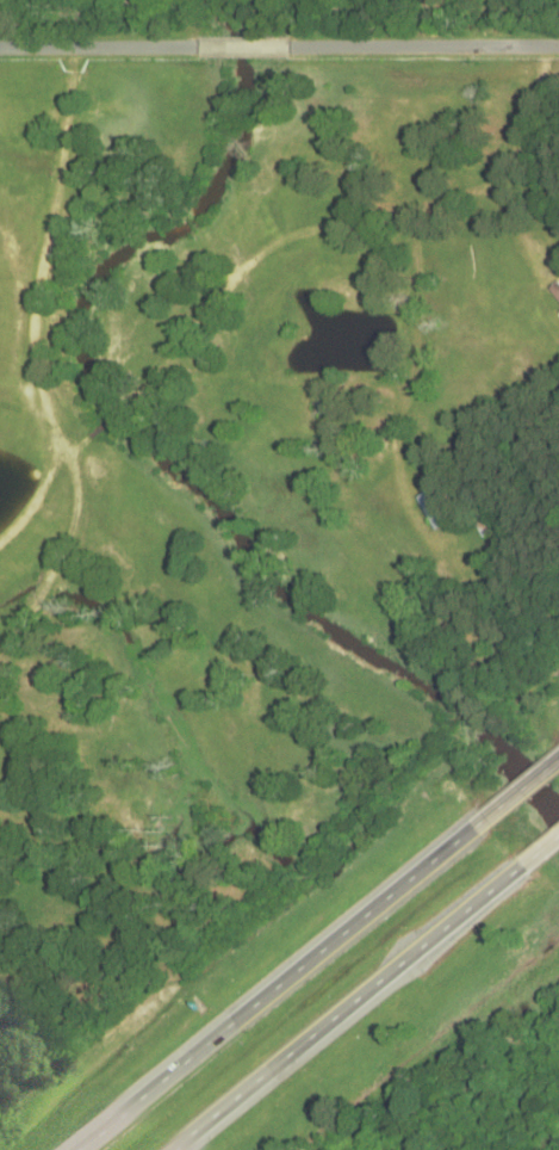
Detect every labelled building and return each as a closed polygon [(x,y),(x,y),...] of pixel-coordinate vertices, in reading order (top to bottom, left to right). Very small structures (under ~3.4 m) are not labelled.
[(551,288),(558,298),(558,282),(551,288)]
